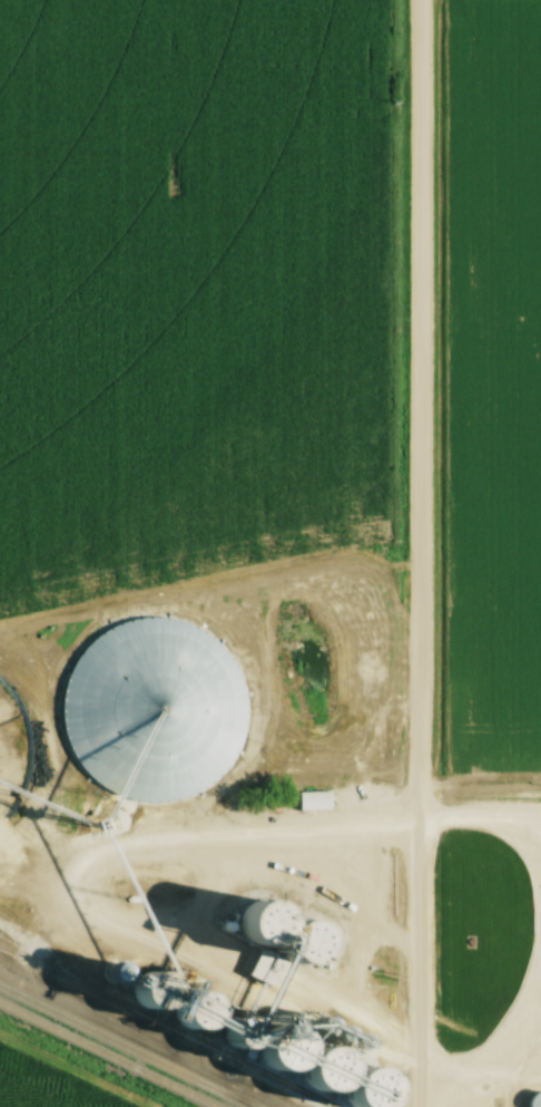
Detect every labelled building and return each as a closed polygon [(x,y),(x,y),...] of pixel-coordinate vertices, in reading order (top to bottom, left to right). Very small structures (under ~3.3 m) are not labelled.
[(166,665),(156,656),(156,636),(157,632),(157,623),(159,621),(128,621),(116,636),(114,642),(102,656),(101,657),(90,670),(80,703),(81,766),(104,786),(107,787),(143,745),(146,736),(161,719),(166,704),(166,685),(167,682),(166,665)]
